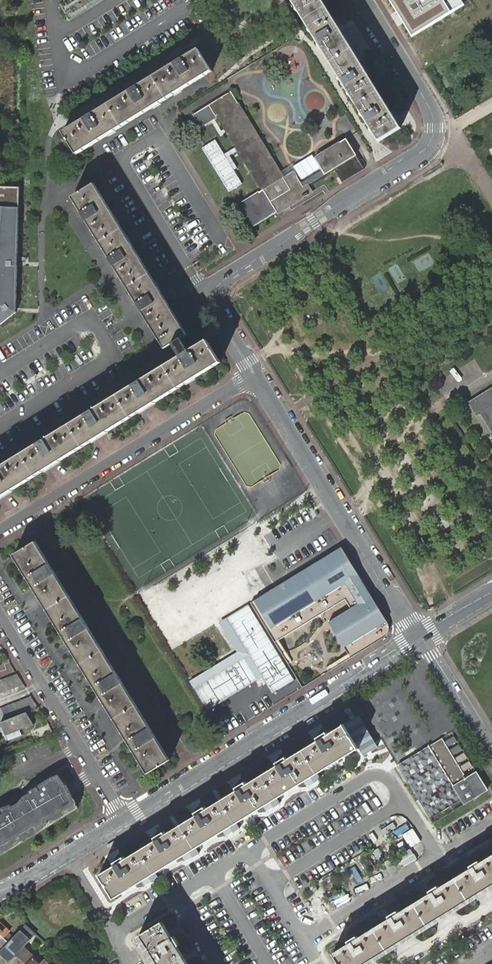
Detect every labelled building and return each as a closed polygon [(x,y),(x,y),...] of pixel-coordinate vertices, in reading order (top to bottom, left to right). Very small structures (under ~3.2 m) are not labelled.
[(65,2),(59,5),(70,21),(103,0),(63,0),(65,2)] [(380,141),(402,127),(323,0),(292,0),(380,141)] [(413,37),(467,5),(463,0),(391,0),(413,37)] [(63,132),(77,155),(212,71),(198,49),(63,132)] [(325,175),(322,170),(301,183),(294,171),(283,177),(278,169),(276,165),(273,161),(264,147),(262,142),(253,128),(250,123),(241,109),(238,104),(238,103),(231,91),(210,104),(193,115),(200,126),(217,115),(225,127),(227,131),(236,145),(239,150),(248,164),(251,168),(260,183),(263,188),(263,189),(254,196),(244,202),(237,206),(251,229),(277,212),(276,210),(299,196),(301,199),(313,192),(308,185),(325,175)] [(315,158),(322,170),(325,175),(343,163),(351,158),(353,157),(356,155),(346,139),(346,138),(333,147),(315,158)] [(200,147),(211,166),(225,158),(213,139),(200,147)] [(342,183),(364,169),(356,155),(353,157),(351,158),(343,163),(334,169),(342,183)] [(165,349),(182,339),(187,335),(95,184),(73,197),(165,349)] [(0,187),(0,325),(16,312),(20,188),(0,187)] [(276,210),(277,212),(278,213),(301,199),(299,196),(276,210)] [(173,344),(165,349),(172,361),(165,366),(179,388),(186,384),(194,379),(221,362),(207,340),(189,351),(187,347),(182,339),(173,344)] [(179,388),(165,366),(118,395),(131,417),(138,413),(155,403),(179,388)] [(469,403),(477,415),(482,412),(491,429),(491,389),(469,403)] [(108,432),(131,417),(118,395),(70,424),(84,447),(91,442),(108,432)] [(84,447),(70,424),(23,453),(37,476),(43,471),(60,461),(84,447)] [(23,453),(0,468),(0,498),(13,490),(37,476),(23,453)] [(36,542),(13,555),(148,773),(171,761),(36,542)] [(269,592),(251,603),(282,654),(286,651),(279,639),(277,636),(346,594),(354,607),(351,608),(329,622),(348,654),(336,662),(338,666),(384,637),(386,635),(388,633),(388,631),(389,630),(389,627),(388,624),(387,621),(342,547),(269,592)] [(346,594),(277,636),(279,639),(345,599),(351,608),(354,607),(346,594)] [(23,684),(17,674),(0,680),(0,693),(23,684)] [(37,707),(31,696),(1,708),(0,709),(0,721),(37,707)] [(26,712),(0,722),(5,736),(34,725),(26,712)] [(92,719),(102,735),(109,730),(99,715),(92,719)] [(343,724),(101,875),(115,898),(358,747),(343,724)] [(421,802),(420,803),(430,818),(461,799),(464,804),(487,789),(477,772),(467,778),(465,775),(461,769),(442,738),(431,745),(429,746),(416,753),(397,765),(421,802)] [(78,808),(68,787),(59,773),(0,809),(0,857),(78,808)] [(332,951),(340,963),(369,963),(491,889),(491,853),(332,951)] [(14,908),(1,911),(3,917),(15,914),(14,908)] [(138,936),(155,963),(192,963),(165,920),(138,936)] [(9,942),(4,938),(9,932),(0,923),(0,951),(9,942)] [(9,942),(0,951),(0,954),(9,962),(27,943),(36,934),(25,925),(9,942)] [(27,943),(9,962),(11,963),(28,963),(34,958),(37,954),(38,954),(27,943)] [(37,954),(34,958),(39,963),(41,963),(44,961),(37,954)]
